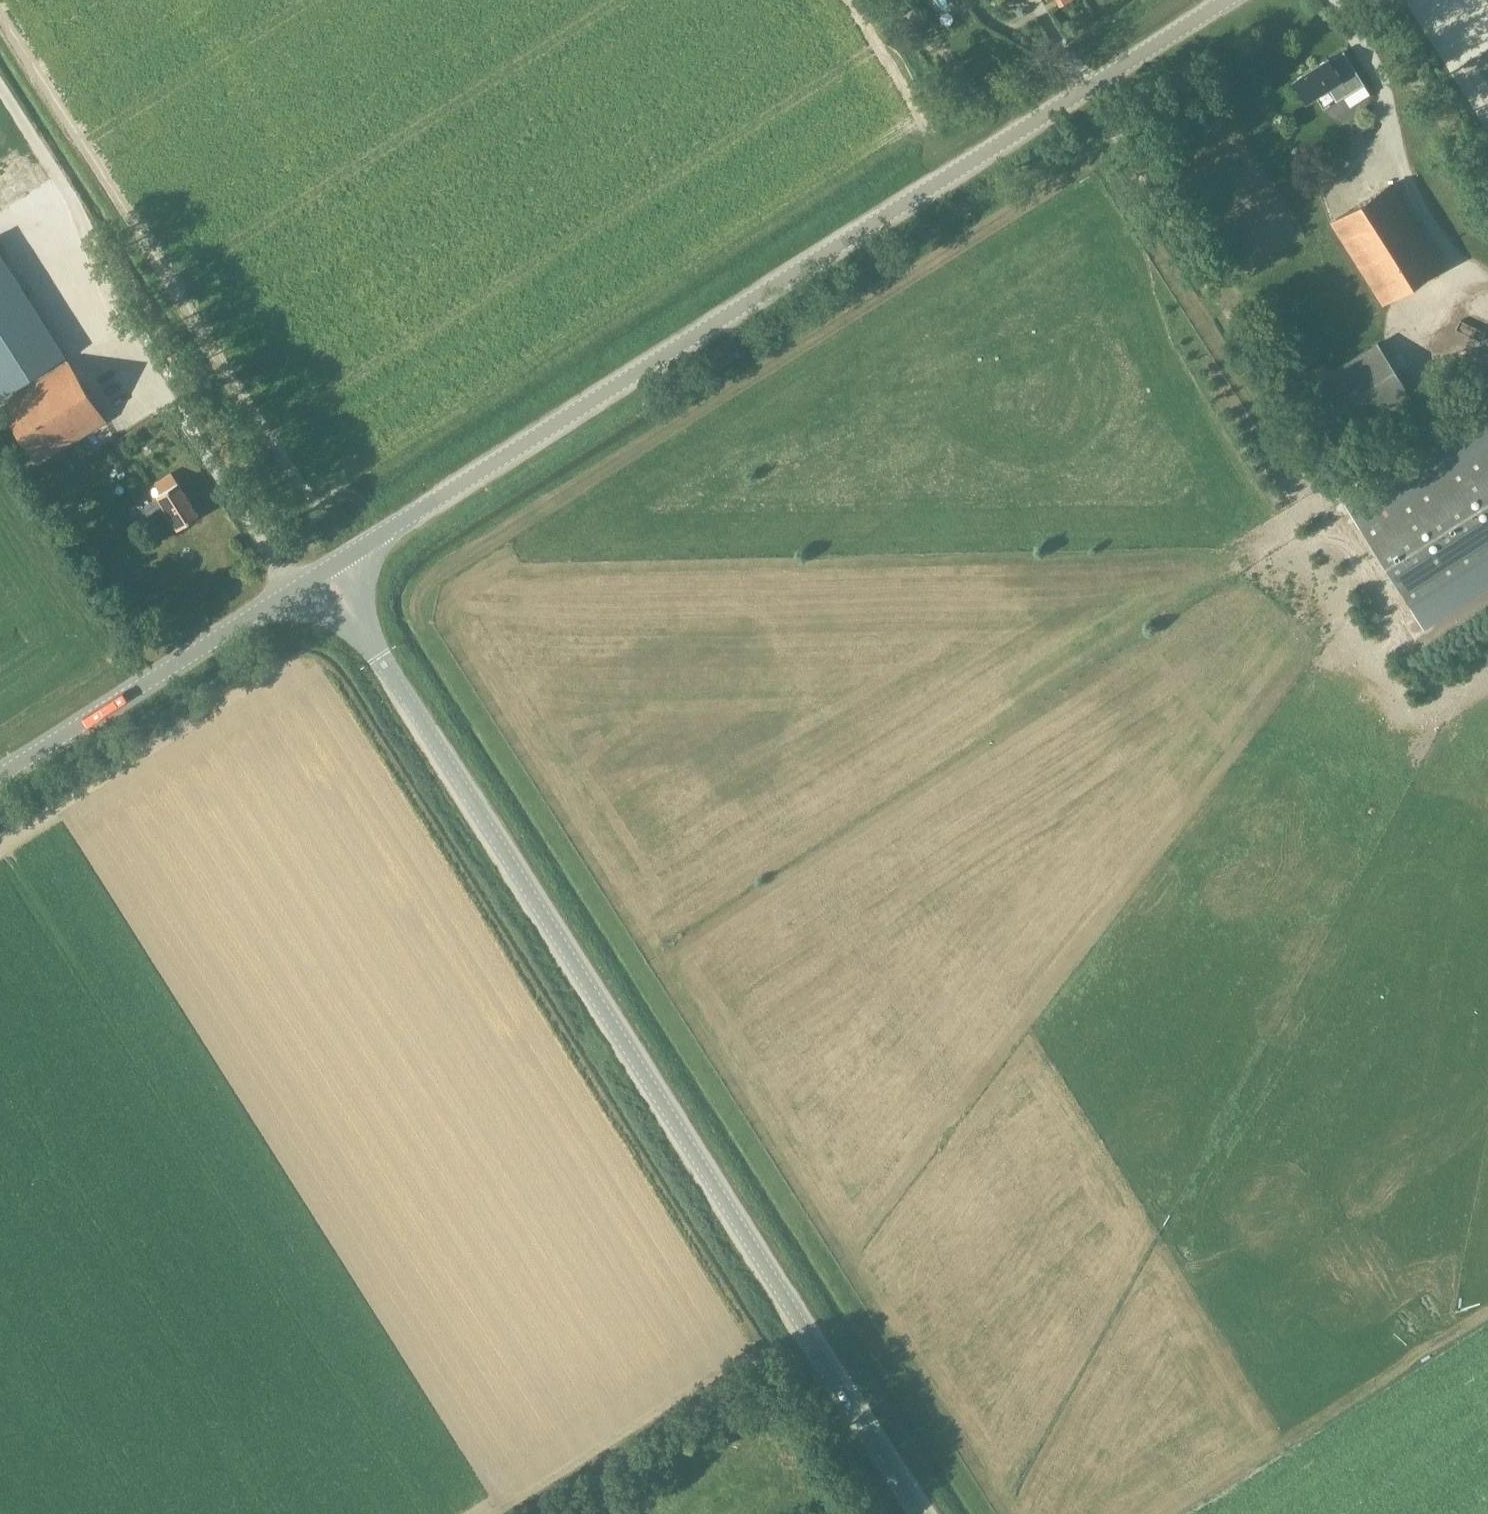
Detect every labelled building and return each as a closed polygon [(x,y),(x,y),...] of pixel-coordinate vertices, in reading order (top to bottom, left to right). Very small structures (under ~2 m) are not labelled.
[(1327,87),(1336,99),(1362,82),(1342,51),(1328,60),(1326,58),(1290,82),(1304,102),(1327,87)] [(1381,303),(1440,266),(1389,185),(1330,222),(1381,303)] [(66,360),(0,253),(0,401),(66,360)] [(1351,433),(1410,397),(1377,342),(1318,378),(1351,433)] [(66,360),(0,401),(0,402),(37,462),(104,420),(66,360)] [(1409,607),(1487,558),(1487,443),(1358,524),(1409,607)] [(154,496),(177,528),(197,513),(173,480),(168,472),(152,484),(158,493),(154,496)] [(263,501),(266,498),(262,492),(258,495),(263,501)] [(606,1501),(586,1513),(614,1513),(606,1501)]
